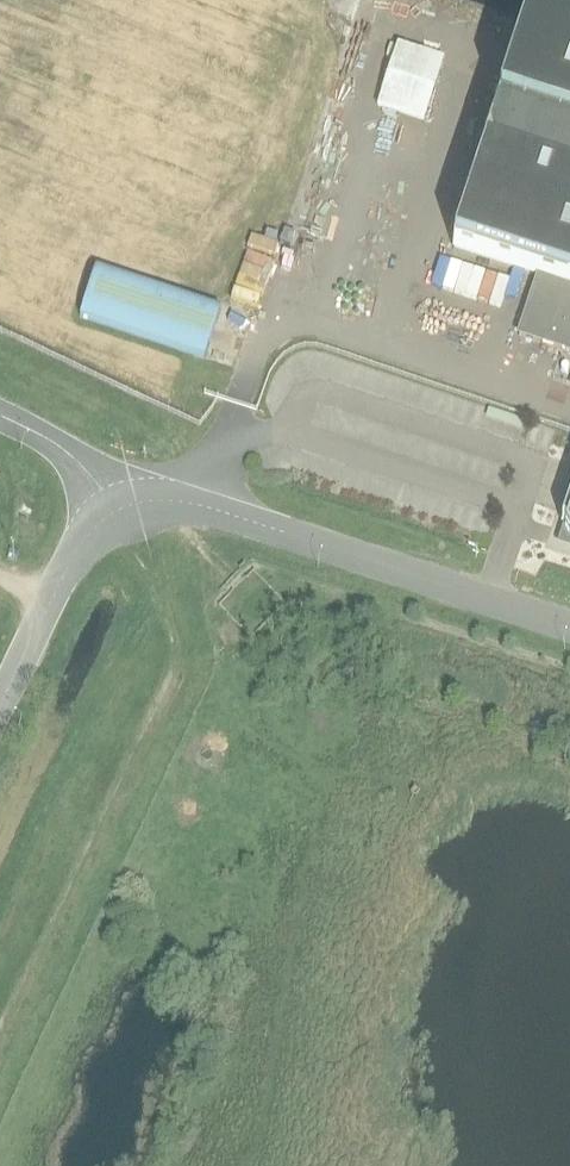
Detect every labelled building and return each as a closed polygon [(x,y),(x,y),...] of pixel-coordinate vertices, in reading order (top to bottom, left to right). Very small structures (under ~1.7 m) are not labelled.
[(528,21),(454,248),(535,275),(515,337),(569,355),(569,34),(528,21)] [(386,104),(441,120),(460,53),(406,38),(386,104)] [(258,248),(241,294),(262,302),(279,256),(258,248)] [(220,307),(96,267),(80,318),(204,358),(220,307)]
